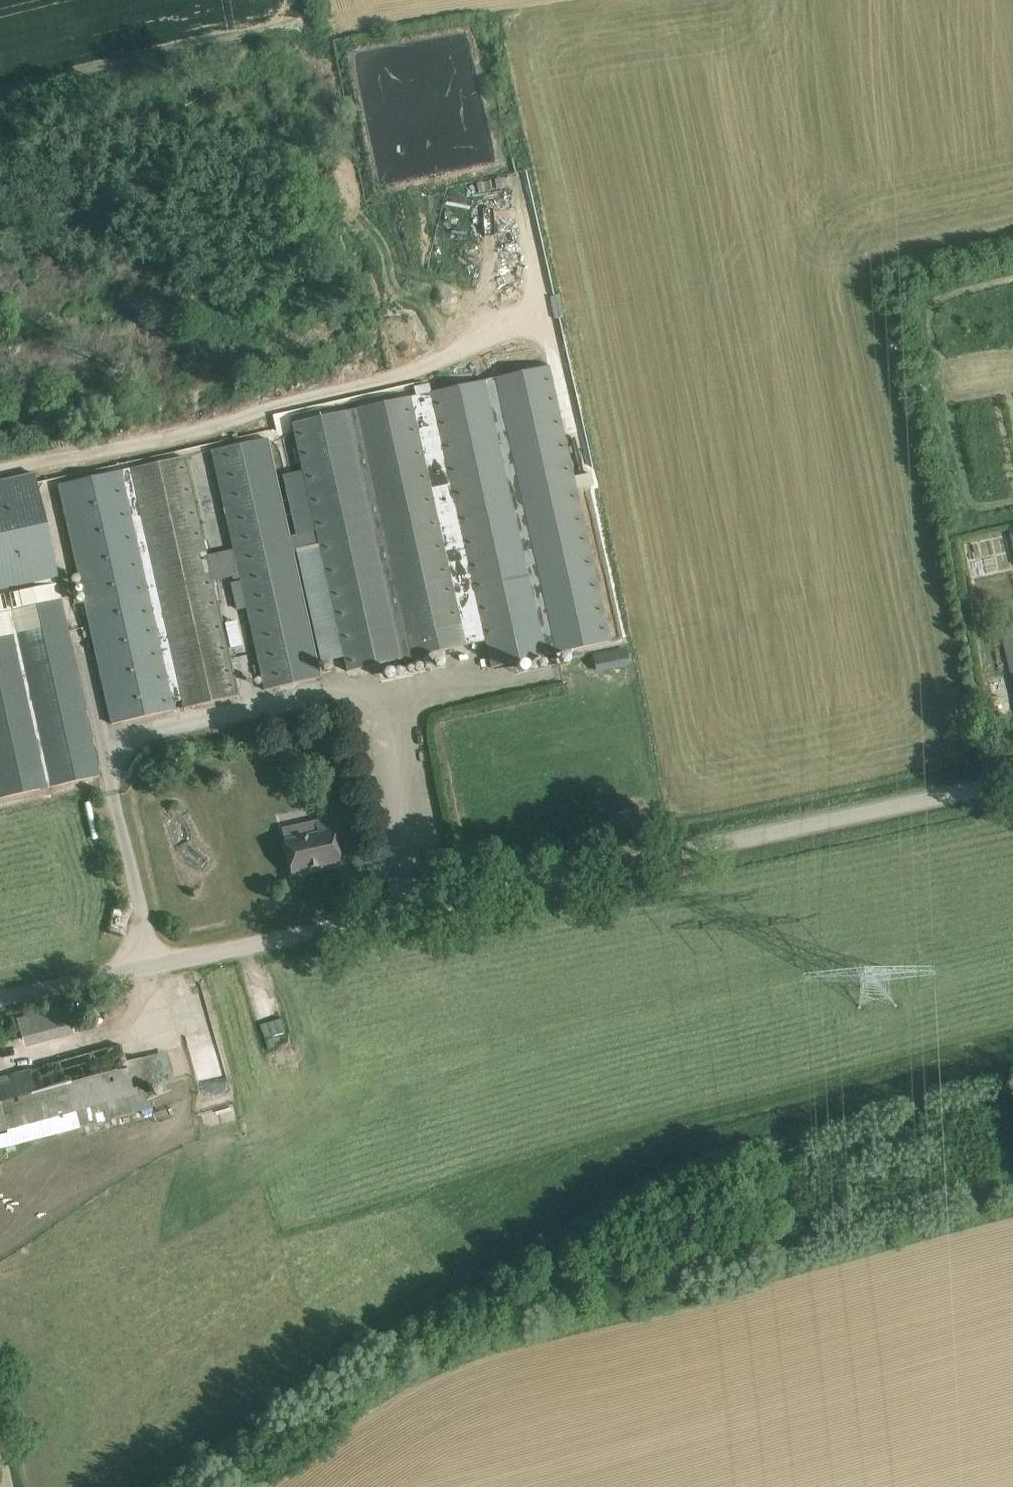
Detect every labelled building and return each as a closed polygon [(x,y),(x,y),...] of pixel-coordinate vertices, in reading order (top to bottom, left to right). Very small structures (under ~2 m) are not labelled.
[(430,390),(412,396),(467,645),(484,641),(489,668),(610,641),(549,365),(430,390)] [(412,396),(291,423),(315,530),(288,536),(290,546),(292,552),(318,546),(346,672),(467,645),(412,396)] [(290,546),(288,536),(266,438),(211,451),(233,549),(237,569),(264,690),(320,677),(292,552),(290,546)] [(184,457),(110,474),(164,712),(174,710),(173,703),(182,701),(183,708),(237,696),(211,576),(237,569),(233,549),(206,555),(184,457)] [(0,481),(0,596),(57,583),(55,577),(57,577),(34,473),(0,481)] [(110,474),(58,486),(111,724),(164,712),(110,474)] [(0,596),(0,799),(100,776),(57,583),(0,596)] [(1000,624),(1012,677),(1012,621),(1000,624)] [(625,646),(606,646),(607,666),(626,666),(625,646)] [(356,838),(352,818),(351,814),(315,822),(318,833),(284,841),(292,875),(313,871),(312,868),(340,862),(335,842),(356,838)] [(154,1054),(125,1062),(121,1045),(0,1077),(0,1148),(155,1107),(150,1089),(173,1083),(170,1072),(164,1051),(154,1054)]
